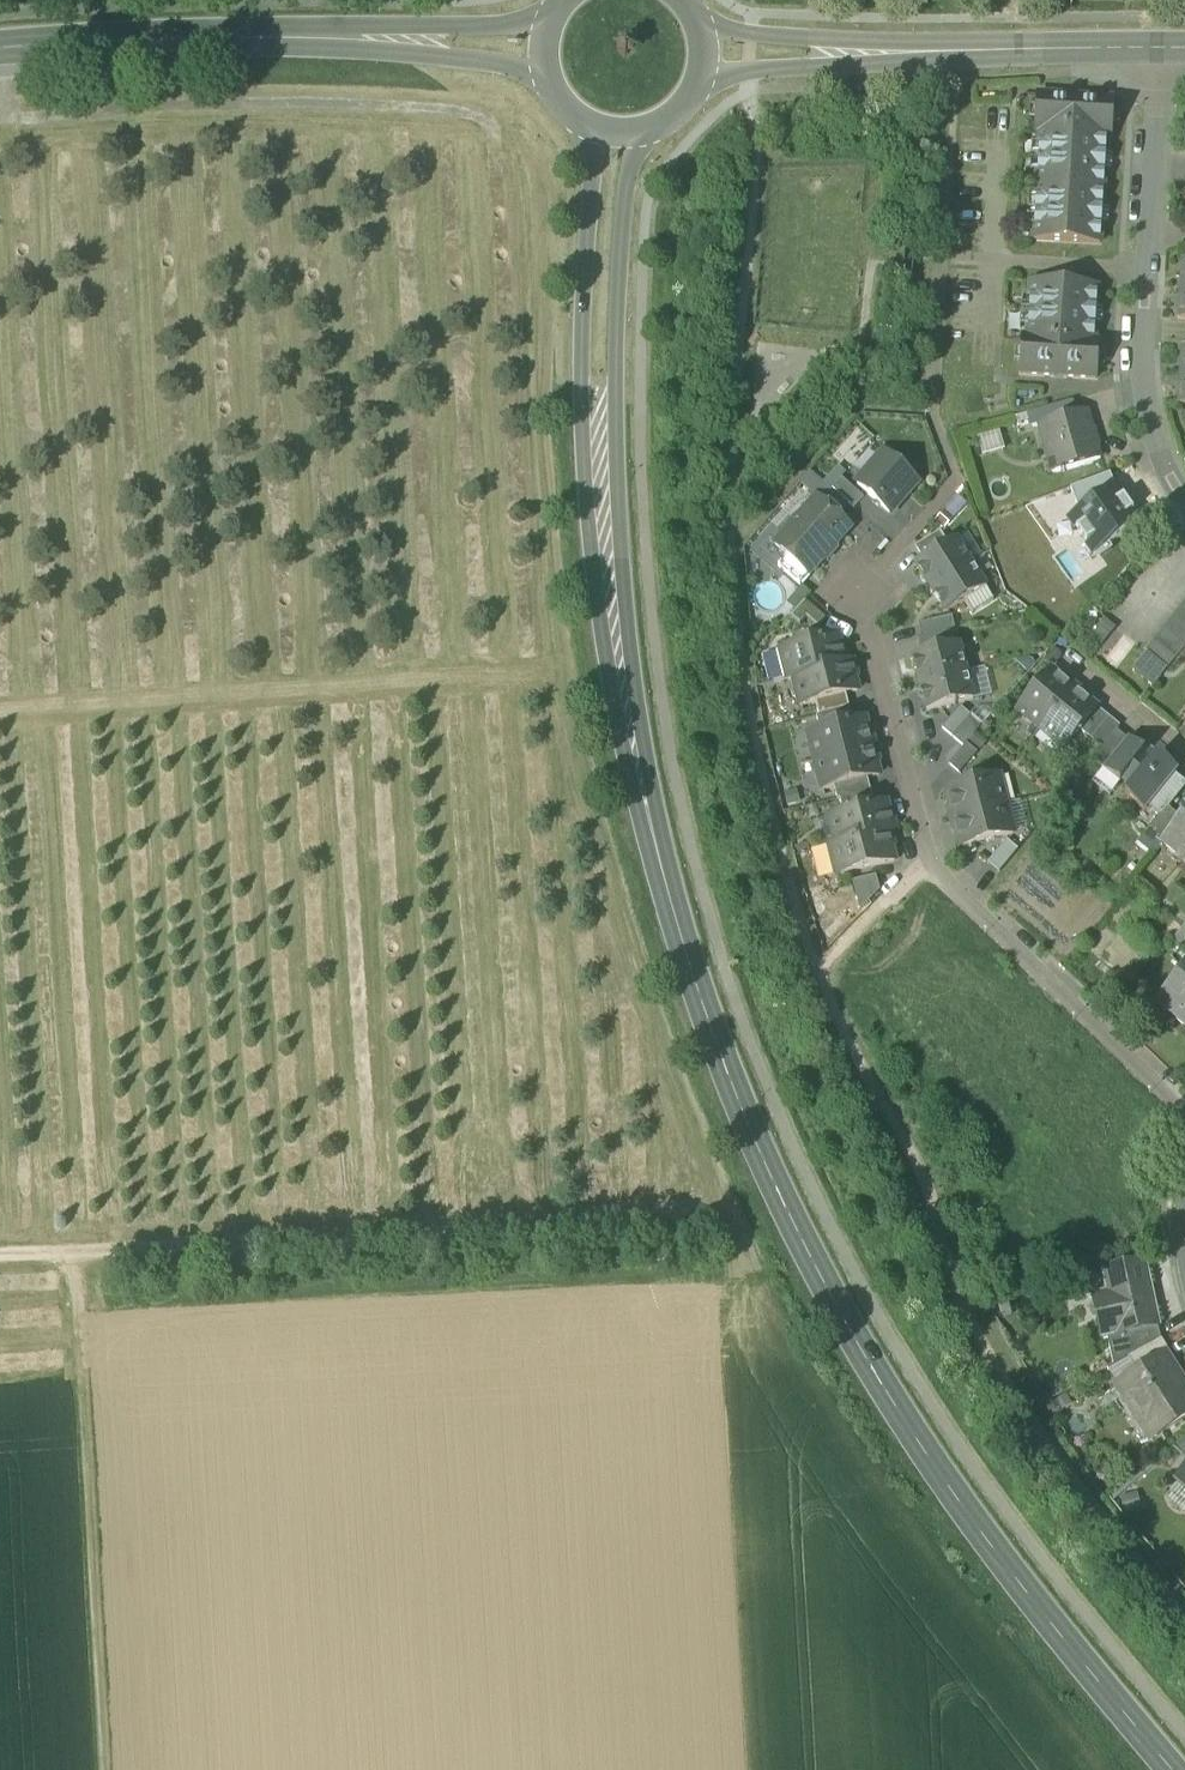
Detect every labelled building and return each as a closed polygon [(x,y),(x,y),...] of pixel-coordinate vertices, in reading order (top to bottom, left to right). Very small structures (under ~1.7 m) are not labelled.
[(1033,243),(1100,247),(1106,140),(1111,140),(1113,103),(1037,98),(1035,135),(1039,136),(1033,243)] [(1020,377),(1096,382),(1098,344),(1094,344),(1097,290),(1030,286),(1027,340),(1023,340),(1020,377)] [(1047,411),(1051,425),(1076,418),(1072,404),(1047,411)] [(1039,428),(1052,475),(1100,462),(1087,415),(1076,418),(1051,425),(1039,428)] [(996,433),(975,439),(979,455),(1001,448),(996,433)] [(857,487),(889,515),(917,483),(885,455),(857,487)] [(816,500),(834,515),(845,503),(832,492),(811,473),(800,486),(816,500)] [(1070,492),(1080,516),(1115,491),(1110,477),(1070,492)] [(845,503),(854,510),(863,500),(842,481),(832,492),(845,503)] [(1116,490),(1115,491),(1080,516),(1069,523),(1094,558),(1141,526),(1116,490)] [(788,558),(809,577),(850,530),(834,515),(816,500),(775,547),(788,558)] [(916,549),(923,561),(948,546),(940,534),(916,549)] [(915,566),(930,591),(971,565),(956,541),(948,546),(923,561),(915,566)] [(778,569),(800,587),(809,577),(788,558),(778,569)] [(946,615),(965,603),(973,615),(994,602),(986,590),(986,589),(971,565),(930,591),(946,615)] [(806,621),(817,631),(826,620),(806,602),(790,620),(800,628),(806,621)] [(1181,609),(1172,620),(1184,631),(1184,612),(1181,609)] [(919,627),(922,640),(955,632),(952,618),(919,627)] [(1085,643),(1103,657),(1121,633),(1103,620),(1085,643)] [(1172,620),(1163,632),(1184,650),(1184,631),(1172,620)] [(1184,651),(1184,650),(1163,632),(1154,643),(1176,661),(1184,651)] [(1120,633),(1105,659),(1118,666),(1133,641),(1120,633)] [(788,681),(794,679),(845,666),(838,638),(781,653),(788,681)] [(1167,673),(1176,661),(1154,643),(1144,654),(1147,657),(1167,673)] [(913,658),(920,686),(966,674),(959,646),(913,658)] [(1137,670),(1156,685),(1167,673),(1147,657),(1137,670)] [(851,665),(845,666),(794,679),(801,708),(815,704),(846,696),(858,693),(851,665)] [(1017,713),(1040,733),(1074,691),(1051,672),(1017,713)] [(973,702),(966,674),(920,686),(927,713),(973,702)] [(1098,711),(1074,691),(1040,733),(1064,752),(1080,733),(1098,711)] [(815,704),(819,718),(849,710),(846,696),(815,704)] [(942,730),(953,740),(972,718),(960,709),(942,730)] [(853,724),(849,710),(819,718),(816,719),(820,733),(853,724)] [(1080,733),(1091,742),(1109,720),(1098,711),(1080,733)] [(953,740),(964,749),(967,746),(983,727),(972,718),(953,740)] [(1091,742),(1102,751),(1116,734),(1120,729),(1109,720),(1091,742)] [(808,736),(815,764),(872,750),(865,721),(853,724),(820,733),(808,736)] [(1128,743),(1116,734),(1102,751),(1093,762),(1104,772),(1105,771),(1105,772),(1115,760),(1114,759),(1118,755),(1118,756),(1128,744),(1127,743),(1128,743)] [(1125,799),(1145,815),(1147,813),(1146,813),(1148,810),(1174,777),(1175,777),(1177,774),(1177,775),(1179,773),(1159,757),(1152,765),(1143,758),(1146,755),(1129,741),(1128,743),(1127,743),(1128,744),(1118,756),(1118,755),(1114,759),(1115,760),(1105,772),(1105,771),(1104,772),(1103,773),(1120,787),(1122,784),(1131,791),(1125,799)] [(948,767),(959,776),(977,755),(967,746),(964,749),(951,764),(948,767)] [(879,778),(872,750),(815,764),(822,792),(834,789),(867,781),(879,778)] [(1159,819),(1160,820),(1168,811),(1169,812),(1184,791),(1184,785),(1175,777),(1174,777),(1148,810),(1159,819)] [(946,791),(954,820),(1006,807),(998,778),(946,791)] [(838,803),(840,803),(871,795),(867,781),(834,789),(838,803)] [(874,809),(871,795),(840,803),(843,817),(874,809)] [(829,820),(836,848),(888,835),(888,836),(894,835),(886,806),(874,809),(843,817),(829,820)] [(1013,836),(1006,807),(954,820),(961,849),(1013,836)] [(1182,823),(1169,812),(1168,811),(1160,820),(1159,819),(1146,835),(1162,848),(1182,823)] [(1182,823),(1162,848),(1184,867),(1184,819),(1182,823)] [(895,864),(888,836),(888,835),(836,848),(830,849),(837,878),(895,864)] [(988,866),(999,875),(1018,852),(1007,843),(988,866)] [(855,886),(863,913),(882,894),(878,880),(855,886)] [(1184,1030),(1184,971),(1156,1007),(1184,1030)] [(1096,1313),(1102,1341),(1107,1340),(1158,1329),(1144,1266),(1103,1275),(1111,1310),(1096,1313)] [(1113,1369),(1128,1361),(1161,1344),(1158,1329),(1107,1340),(1113,1369)] [(1162,1343),(1161,1344),(1128,1361),(1138,1376),(1164,1359),(1173,1373),(1178,1370),(1162,1343)] [(1151,1442),(1184,1420),(1184,1392),(1173,1373),(1164,1359),(1138,1376),(1118,1389),(1131,1409),(1137,1405),(1157,1436),(1150,1440),(1151,1442)] [(1107,1373),(1118,1389),(1138,1376),(1128,1361),(1113,1369),(1107,1373)] [(1131,1409),(1150,1440),(1157,1436),(1137,1405),(1131,1409)] [(1173,1451),(1184,1462),(1184,1441),(1173,1451)]
